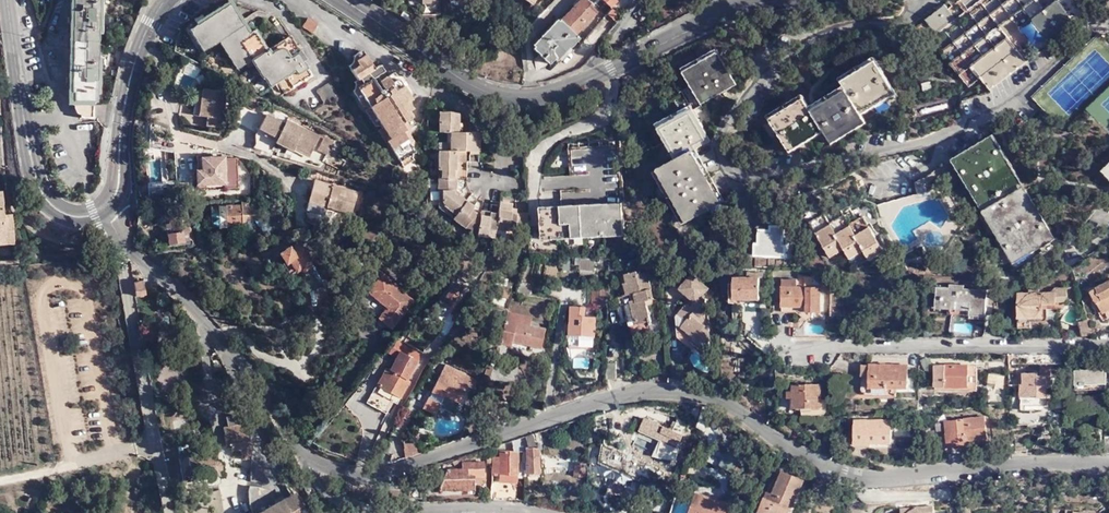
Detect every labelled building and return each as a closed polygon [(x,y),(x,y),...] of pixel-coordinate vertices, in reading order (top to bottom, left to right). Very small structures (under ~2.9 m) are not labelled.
[(79,117),(94,118),(94,101),(98,101),(98,0),(68,0),(69,92),(72,93),(72,101),(79,101),(79,117)] [(298,41),(293,46),(281,29),(266,38),(254,19),(247,23),(233,0),(216,0),(187,18),(201,40),(217,30),(235,57),(247,50),(259,69),(262,67),(268,75),(273,72),(281,83),(309,65),(300,52),(304,50),(298,41)] [(573,29),(595,5),(590,0),(574,0),(533,45),(548,59),(561,45),(564,49),(578,33),(573,29)] [(962,1),(968,8),(957,18),(946,4),(927,19),(947,47),(942,51),(969,87),(982,77),(991,90),(1027,62),(1016,49),(1030,40),(1039,52),(1083,17),(1079,10),(1073,0),(964,0),(962,1)] [(1083,17),(1088,13),(1078,0),(1073,0),(1079,10),(1083,17)] [(611,15),(615,9),(607,2),(602,8),(611,15)] [(318,24),(307,18),(302,26),(312,33),(318,24)] [(293,46),(298,41),(287,25),(281,29),(293,46)] [(690,61),(707,94),(743,76),(724,42),(690,61)] [(379,65),(374,68),(365,54),(356,60),(359,65),(351,70),(358,80),(360,78),(363,83),(358,86),(390,138),(386,140),(401,162),(416,153),(402,133),(415,125),(408,113),(411,111),(407,103),(411,101),(397,80),(392,84),(379,65)] [(896,94),(876,61),(841,82),(846,90),(861,115),(896,94)] [(328,73),(315,82),(322,94),(336,86),(328,73)] [(202,80),(201,90),(199,107),(206,108),(205,118),(220,120),(224,83),(202,80)] [(199,107),(201,90),(193,89),(192,106),(199,107)] [(846,90),(812,111),(824,132),(831,144),(866,123),(861,115),(846,90)] [(256,102),(240,93),(231,112),(247,121),(256,102)] [(726,193),(712,167),(701,173),(695,164),(698,162),(689,145),(698,140),(716,131),(698,98),(663,117),(680,150),(661,159),(689,213),(726,193)] [(804,98),(769,120),(790,153),(824,132),(812,111),(804,98)] [(452,124),(462,124),(462,107),(451,104),(441,104),(441,124),(452,124)] [(296,137),(311,144),(319,127),(286,110),(284,115),(266,105),(260,120),(267,123),(277,128),(275,132),(294,141),(296,137)] [(277,128),(267,123),(265,126),(275,132),(277,128)] [(319,127),(322,129),(316,140),(326,145),(333,131),(319,124),(317,126),(319,127)] [(481,124),(462,124),(452,124),(452,135),(452,143),(459,144),(468,144),(481,144),(481,124)] [(452,143),(452,135),(441,135),(441,143),(452,143)] [(624,226),(624,135),(574,135),(574,177),(563,178),(563,193),(542,194),(542,226),(624,226)] [(309,149),(311,144),(296,137),(294,141),(309,149)] [(990,138),(956,159),(986,210),(1020,189),(990,138)] [(701,173),(712,167),(698,140),(689,145),(698,162),(695,164),(701,173)] [(445,159),(444,169),(459,170),(462,170),(461,159),(459,159),(459,155),(459,144),(452,143),(441,143),(441,159),(445,159)] [(459,144),(459,155),(467,155),(468,147),(468,144),(459,144)] [(221,175),(222,179),(236,178),(235,175),(241,175),(241,167),(234,166),(233,150),(220,151),(220,149),(211,150),(210,147),(192,148),(192,154),(199,153),(200,164),(193,165),(194,177),(221,175)] [(312,169),(306,190),(318,193),(349,201),(355,181),(312,169)] [(444,169),(441,169),(442,183),(443,183),(444,195),(446,197),(445,199),(456,209),(468,193),(469,191),(459,183),(459,170),(444,169)] [(1020,189),(986,210),(1016,262),(1051,241),(1020,189)] [(318,193),(306,190),(304,196),(315,200),(318,193)] [(224,198),(225,218),(248,217),(248,211),(247,202),(247,193),(240,193),(240,198),(224,198)] [(456,209),(454,211),(465,219),(474,220),(473,224),(479,225),(482,207),(473,201),(475,198),(468,193),(456,209)] [(500,204),(497,220),(511,221),(511,217),(515,217),(515,221),(529,220),(528,203),(513,204),(513,194),(501,194),(501,197),(500,204)] [(186,232),(186,235),(195,234),(193,221),(186,221),(183,196),(167,198),(171,227),(164,228),(165,235),(186,232)] [(128,199),(129,208),(146,207),(146,198),(128,199)] [(161,198),(164,228),(171,227),(167,198),(161,198)] [(217,218),(225,218),(224,198),(217,198),(217,218)] [(247,202),(248,211),(260,211),(260,202),(247,202)] [(482,207),(479,225),(479,227),(496,229),(497,220),(500,204),(483,202),(482,207)] [(9,236),(7,210),(0,211),(0,236),(9,236)] [(884,252),(864,216),(850,224),(844,215),(830,223),(825,213),(809,222),(830,258),(844,250),(849,259),(864,251),(869,260),(884,252)] [(782,246),(783,227),(771,226),(771,231),(760,230),(759,244),(756,244),(756,256),(784,257),(784,246),(782,246)] [(318,236),(313,228),(278,245),(282,254),(280,256),(286,266),(295,261),(298,266),(306,261),(304,257),(309,254),(303,243),(318,236)] [(596,248),(582,247),(581,258),(596,258),(596,248)] [(596,258),(581,258),(581,268),(596,268),(596,258)] [(744,260),(722,259),(723,283),(736,284),(736,269),(744,269),(744,260)] [(644,315),(659,311),(656,296),(662,294),(654,265),(644,268),(643,265),(633,267),(638,286),(632,288),(627,289),(630,301),(636,299),(641,298),(644,315)] [(786,297),(799,298),(799,292),(811,293),(811,298),(825,298),(825,274),(802,273),(802,265),(787,265),(786,297)] [(638,286),(633,267),(628,268),(632,288),(638,286)] [(689,311),(687,314),(703,327),(710,319),(713,315),(714,304),(711,304),(711,293),(707,288),(713,281),(696,267),(684,282),(696,290),(702,296),(697,302),(690,296),(683,305),(689,311)] [(353,290),(388,320),(409,296),(378,269),(365,284),(361,280),(353,290)] [(752,269),(744,269),(736,269),(736,284),(736,289),(762,289),(762,269),(752,269)] [(463,283),(455,277),(442,292),(450,298),(463,283)] [(144,280),(134,281),(136,296),(146,295),(144,280)] [(611,296),(612,280),(600,280),(600,297),(611,296)] [(1096,289),(1102,300),(1097,303),(1102,313),(1100,314),(1103,320),(1107,318),(1104,312),(1108,310),(1108,282),(1096,289)] [(949,288),(936,287),(935,309),(957,310),(957,302),(970,303),(969,316),(985,317),(987,290),(964,289),(964,285),(950,284),(949,288)] [(1055,288),(1051,293),(1018,294),(1018,318),(1031,318),(1042,318),(1042,305),(1047,304),(1055,304),(1055,302),(1063,302),(1067,298),(1066,288),(1055,288)] [(1102,300),(1096,289),(1091,291),(1097,303),(1102,300)] [(696,290),(690,296),(697,302),(702,296),(696,290)] [(598,305),(589,305),(590,294),(575,294),(572,334),(597,335),(598,305)] [(1046,318),(1047,304),(1042,305),(1042,318),(1031,318),(1031,322),(1043,322),(1045,321),(1046,318)] [(531,309),(507,306),(501,337),(511,339),(512,335),(542,339),(545,320),(529,318),(531,309)] [(662,318),(659,311),(644,315),(640,316),(642,323),(662,318)] [(703,327),(687,314),(683,319),(697,330),(695,331),(698,334),(698,333),(708,342),(713,337),(714,323),(710,319),(703,327)] [(1031,318),(1018,318),(1018,328),(1031,327),(1031,322),(1031,318)] [(1089,320),(1079,322),(1082,336),(1093,336),(1089,320)] [(512,335),(511,339),(541,344),(542,339),(512,335)] [(421,355),(404,346),(390,371),(386,369),(366,403),(386,414),(393,402),(396,404),(409,382),(406,380),(421,355)] [(621,352),(610,351),(609,369),(620,369),(621,352)] [(473,390),(478,381),(445,365),(422,408),(434,415),(440,404),(454,411),(467,386),(473,390)] [(869,396),(896,396),(896,388),(870,388),(870,365),(861,365),(861,389),(863,393),(869,396)] [(907,388),(907,366),(870,365),(870,388),(896,388),(907,388)] [(968,365),(935,365),(935,387),(968,387),(968,365)] [(976,365),(968,365),(968,387),(976,387),(976,365)] [(1046,388),(1051,387),(1049,366),(1039,367),(1040,375),(1038,375),(1037,373),(1022,373),(1023,384),(1020,384),(1021,399),(1046,398),(1046,388)] [(1076,385),(1106,384),(1106,372),(1104,373),(1103,367),(1088,367),(1088,370),(1075,371),(1076,385)] [(820,400),(820,384),(792,385),(792,391),(787,391),(787,398),(793,398),(793,409),(802,409),(821,409),(820,400)] [(1046,398),(1021,399),(1021,410),(1026,410),(1026,406),(1047,405),(1046,398)] [(826,400),(820,400),(821,409),(802,409),(802,415),(821,415),(825,414),(827,409),(826,400)] [(244,426),(241,416),(233,417),(232,408),(222,409),(223,418),(219,419),(221,437),(226,437),(227,443),(236,442),(237,451),(247,450),(247,446),(246,440),(249,440),(248,438),(244,426)] [(984,417),(945,421),(947,443),(986,438),(984,417)] [(673,430),(645,418),(640,429),(661,439),(658,454),(676,459),(685,426),(676,422),(673,430)] [(854,420),(854,445),(871,445),(871,444),(891,444),(891,421),(854,420)] [(526,449),(526,448),(535,446),(532,434),(512,440),(514,451),(500,451),(499,457),(492,457),(491,474),(499,474),(517,475),(519,452),(526,452),(527,473),(539,473),(539,449),(526,449)] [(1015,435),(1016,450),(1026,449),(1025,435),(1015,435)] [(422,452),(420,442),(403,444),(405,458),(422,452)] [(209,452),(209,445),(176,449),(180,482),(213,477),(212,466),(218,465),(216,451),(209,452)] [(655,468),(601,445),(599,463),(639,481),(641,477),(649,481),(655,468)] [(468,490),(467,475),(474,475),(474,476),(484,476),(484,462),(462,462),(462,469),(447,470),(439,490),(468,490)] [(586,464),(575,463),(574,476),(585,477),(586,464)] [(774,475),(776,476),(770,495),(761,491),(752,512),(783,512),(799,475),(778,466),(774,475)] [(776,476),(774,475),(768,473),(761,491),(770,495),(776,476)] [(517,483),(517,475),(499,474),(499,483),(517,483)] [(421,484),(408,485),(409,502),(421,501),(421,484)] [(294,495),(292,496),(291,495),(277,503),(270,491),(264,489),(264,488),(250,486),(249,495),(250,503),(253,512),(304,512),(294,495)] [(729,505),(696,493),(689,512),(727,512),(729,505)] [(1061,502),(1059,510),(1068,511),(1068,506),(1068,503),(1061,502)]
